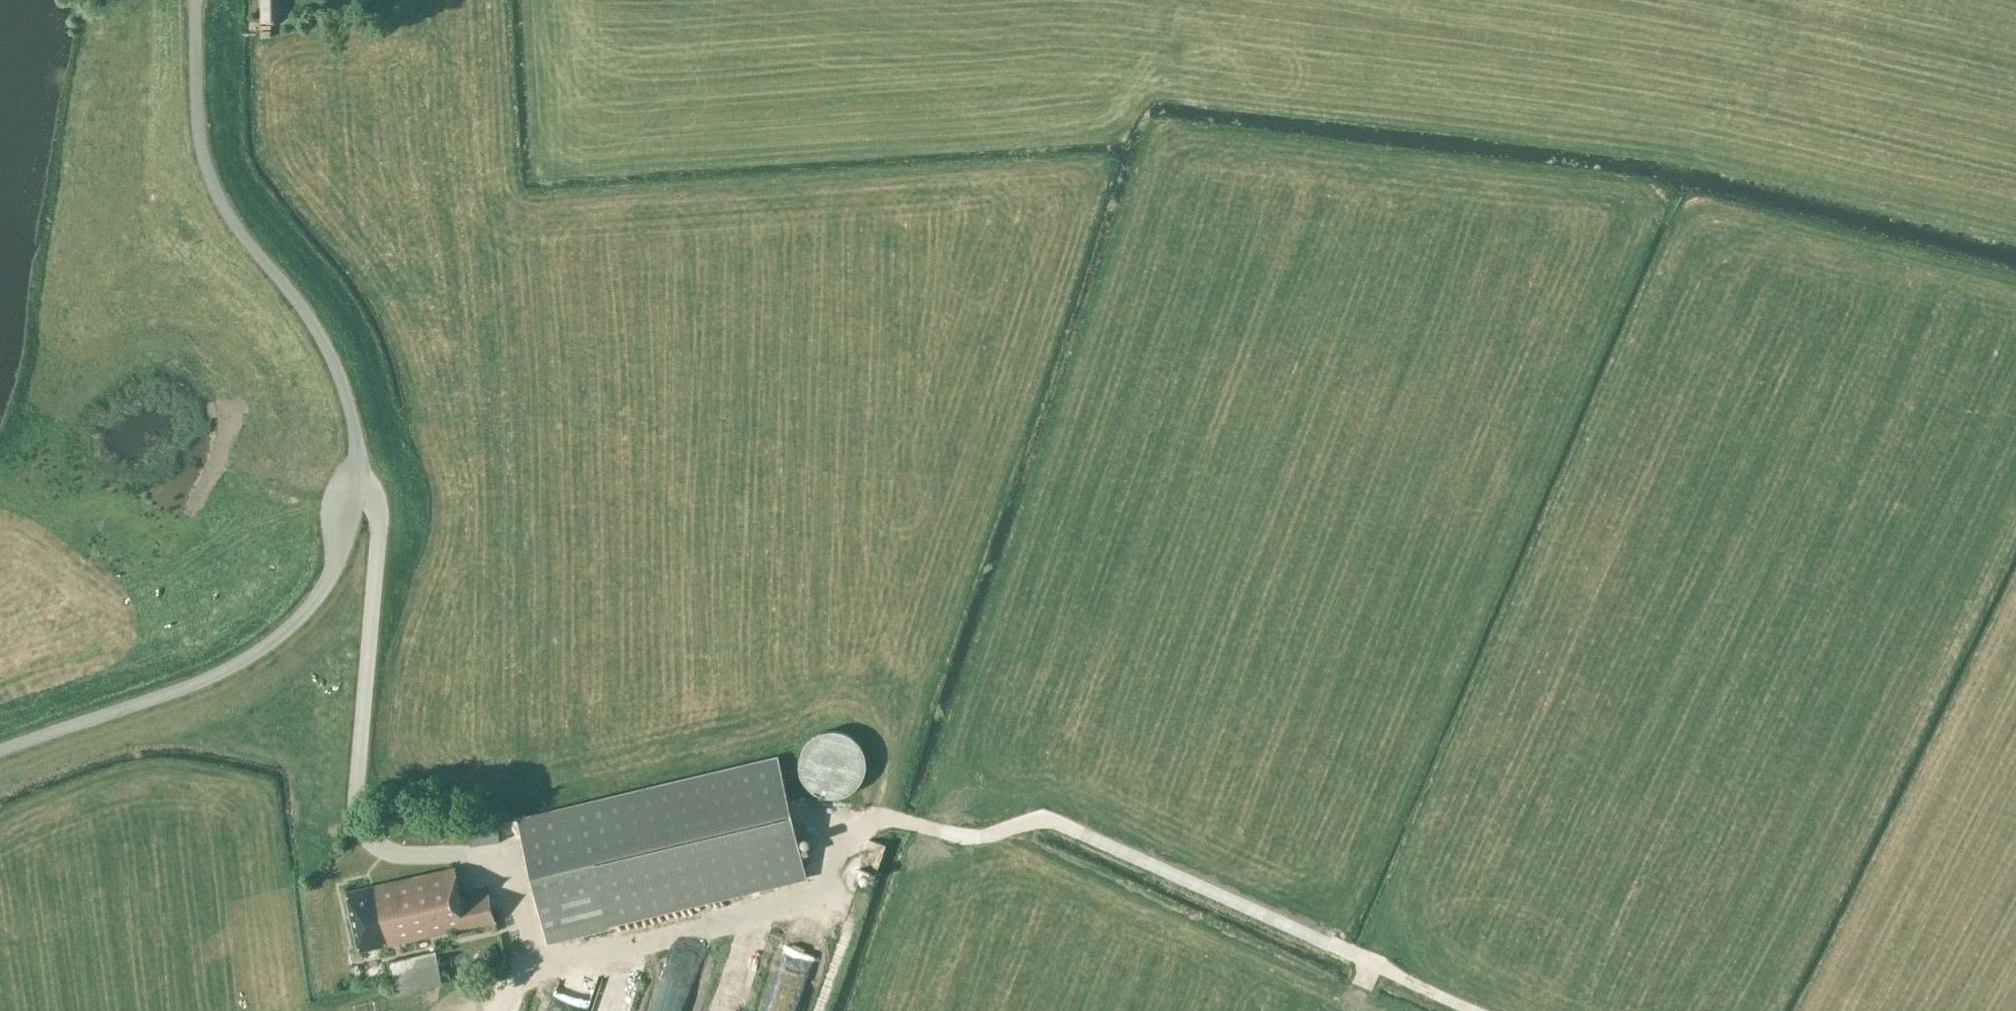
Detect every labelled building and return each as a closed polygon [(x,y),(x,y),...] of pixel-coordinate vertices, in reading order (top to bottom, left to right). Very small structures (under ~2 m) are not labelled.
[(263,19),(279,19),(279,0),(263,0),(263,19)] [(799,760),(798,763),(799,766),(799,769),(800,772),(800,774),(802,777),(803,780),(804,782),(806,784),(808,787),(810,789),(813,790),(815,792),(818,793),(820,794),(823,795),(826,796),(829,796),(832,796),(835,796),(837,796),(840,795),(843,794),(846,793),(848,792),(851,790),(853,789),(855,787),(857,785),(859,782),(861,780),(862,777),(863,774),(864,772),(864,769),(865,766),(865,763),(865,760),(864,757),(864,754),(863,752),(862,749),(861,746),(859,744),(857,742),(855,740),(853,738),(851,736),(848,734),(846,733),(843,732),(840,731),(837,730),(835,730),(832,730),(829,730),(826,730),(823,731),(820,732),(818,733),(815,734),(813,736),(810,738),(808,740),(806,742),(804,744),(803,746),(802,749),(800,752),(800,754),(799,757),(799,760)] [(517,819),(547,943),(609,928),(609,925),(807,878),(778,757),(517,819)] [(468,823),(470,845),(499,841),(497,819),(468,823)] [(455,866),(346,891),(359,951),(495,920),(489,893),(466,899),(462,882),(459,883),(455,866)] [(651,1010),(678,1010),(696,950),(671,943),(651,1010)] [(435,952),(388,962),(395,992),(442,981),(435,952)]
